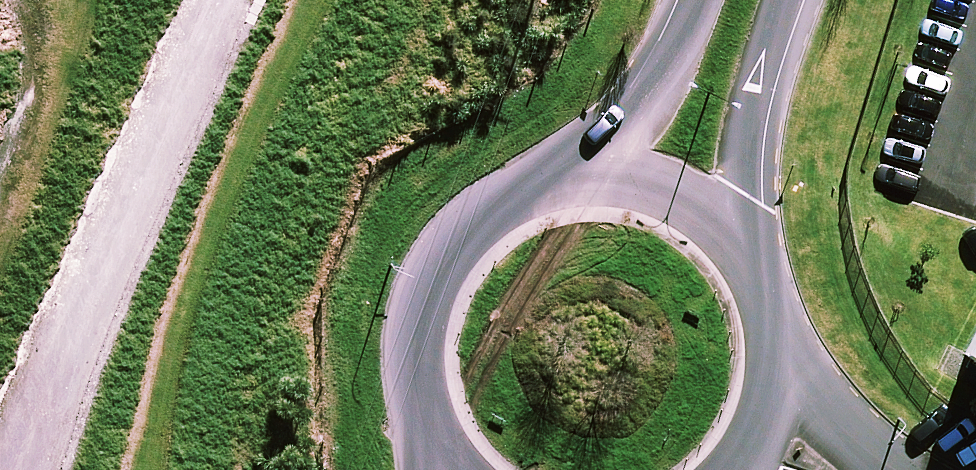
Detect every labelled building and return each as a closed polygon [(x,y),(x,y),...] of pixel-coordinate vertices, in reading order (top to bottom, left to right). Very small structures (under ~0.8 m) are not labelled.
[(954,369),(975,380),(975,326),(954,369)]
